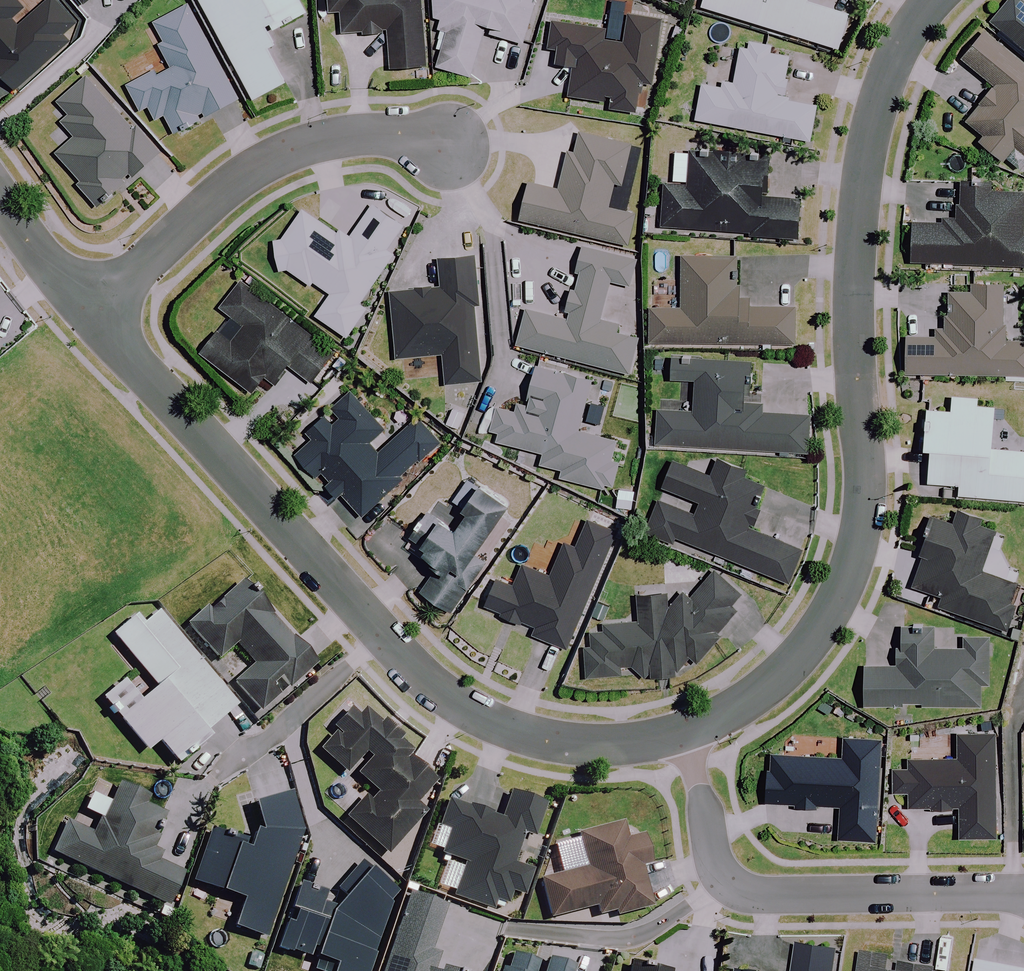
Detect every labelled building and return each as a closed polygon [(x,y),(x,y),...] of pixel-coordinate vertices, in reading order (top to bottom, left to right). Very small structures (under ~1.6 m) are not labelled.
[(17,0),(0,0),(0,74),(16,92),(69,43),(65,38),(78,25),(55,0),(50,0),(20,28),(12,20),(25,8),(17,0)] [(89,8),(100,0),(82,0),(89,8)] [(300,0),(201,0),(255,100),(287,82),(269,48),(277,44),(271,32),(307,13),(300,0)] [(423,0),(329,0),(331,13),(343,12),(345,35),(390,32),(394,68),(427,66),(425,33),(423,0)] [(435,30),(448,31),(437,67),(471,77),(486,26),(493,28),(491,35),(523,44),(536,0),(433,0),(435,30)] [(601,29),(554,21),(549,52),(560,54),(557,67),(574,70),(570,99),(612,105),(611,111),(636,115),(641,87),(651,88),(661,20),(629,15),(632,1),(627,0),(605,0),(601,29)] [(701,7),(839,49),(849,14),(808,1),(809,0),(703,0),(701,7)] [(1018,0),(1010,0),(990,25),(1023,53),(1023,5),(1018,0)] [(120,67),(130,86),(144,113),(151,109),(156,119),(166,115),(175,132),(239,99),(191,4),(155,22),(157,26),(146,31),(151,47),(143,55),(120,67)] [(984,32),(961,59),(994,86),(965,121),(984,137),(980,142),(1004,162),(1014,149),(1023,157),(1023,65),(984,32)] [(771,47),(749,43),(748,50),(741,51),(734,91),(702,85),(696,120),(780,136),(779,143),(791,145),(792,138),(810,141),(817,106),(782,99),(790,58),(770,54),(771,47)] [(133,130),(86,77),(57,104),(70,118),(63,124),(76,138),(58,154),(82,180),(78,184),(99,207),(159,153),(136,128),(133,130)] [(632,148),(577,135),(563,192),(529,184),(520,220),(626,245),(633,215),(610,209),(615,184),(622,186),(632,148)] [(719,146),(719,154),(692,151),(688,187),(666,184),(662,226),(800,240),(803,201),(767,198),(771,159),(744,156),(745,148),(719,146)] [(961,189),(960,225),(912,223),(910,263),(1023,267),(1023,234),(1023,205),(1023,191),(961,189)] [(289,269),(311,285),(313,281),(331,294),(329,297),(316,315),(348,337),(367,309),(359,304),(394,255),(387,251),(406,225),(375,203),(354,234),(339,235),(303,210),(282,240),(275,239),(281,271),(289,269)] [(479,309),(474,256),(439,259),(442,288),(393,292),(398,359),(445,356),(447,387),(480,385),(474,309),(479,309)] [(740,297),(741,258),(683,257),(682,309),(651,309),(651,343),(797,344),(797,308),(747,307),(747,297),(740,297)] [(333,355),(241,283),(221,309),(230,317),(217,332),(202,352),(252,392),(265,377),(275,385),(288,367),(310,385),(333,355)] [(1002,341),(1004,290),(952,288),(950,339),(905,337),(904,373),(1023,377),(1023,342),(1002,341)] [(766,413),(767,401),(747,400),(748,391),(753,392),(755,360),(672,356),(671,380),(696,381),(695,406),(658,404),(656,446),(808,453),(810,415),(766,413)] [(504,405),(495,410),(490,431),(501,434),(499,442),(544,453),(541,465),(563,470),(561,478),(607,489),(608,485),(614,487),(620,464),(612,462),(617,441),(579,432),(592,381),(537,368),(526,411),(504,405)] [(319,479),(323,476),(331,484),(328,488),(341,501),(344,497),(364,518),(438,447),(413,421),(381,453),(372,444),(386,431),(349,393),(306,435),(313,442),(298,457),(319,479)] [(952,397),(951,411),(926,410),(925,451),(930,451),(929,483),(959,485),(959,497),(1023,500),(1023,451),(992,450),(994,408),(978,407),(978,398),(952,397)] [(758,506),(764,491),(766,487),(754,482),(756,476),(718,461),(712,476),(673,461),(663,489),(701,503),(696,516),(659,501),(645,537),(673,548),(676,539),(791,583),(804,550),(756,531),(764,508),(758,506)] [(509,506),(469,480),(449,511),(436,503),(412,540),(431,553),(426,559),(439,567),(422,592),(452,612),(485,563),(475,557),(509,506)] [(990,522),(958,513),(955,525),(933,519),(913,590),(943,598),(940,610),(1008,629),(1020,584),(981,573),(993,532),(990,522)] [(616,532),(589,521),(577,548),(566,543),(552,577),(524,566),(515,587),(498,580),(486,608),(537,629),(533,637),(567,651),(616,532)] [(668,611),(666,594),(639,595),(640,623),(605,624),(605,632),(594,633),(594,641),(587,641),(588,678),(621,677),(620,668),(634,667),(644,677),(674,676),(690,657),(699,664),(738,613),(733,609),(742,597),(712,574),(692,599),(683,592),(668,611)] [(315,668),(240,583),(190,628),(219,661),(235,647),(253,667),(233,685),(261,716),(280,700),(269,688),(278,679),(289,691),(315,668)] [(236,706),(158,612),(142,625),(135,616),(112,635),(156,688),(139,702),(122,681),(101,698),(146,752),(158,742),(176,764),(208,739),(203,733),(236,706)] [(933,650),(933,629),(900,629),(899,668),(864,667),(863,705),(978,706),(979,684),(988,685),(989,640),(965,639),(965,650),(933,650)] [(412,751),(356,702),(335,725),(339,729),(319,753),(346,777),(365,755),(371,760),(357,776),(372,789),(346,819),(387,855),(425,811),(416,803),(434,782),(406,758),(412,751)] [(995,838),(994,735),(959,735),(959,760),(910,760),(910,770),(895,770),(895,794),(911,794),(911,810),(961,810),(961,839),(995,838)] [(880,741),(846,739),(845,760),(771,756),(768,806),(842,810),(840,840),(875,842),(880,741)] [(93,831),(67,819),(52,852),(169,906),(184,871),(159,859),(162,852),(153,848),(159,836),(156,834),(166,812),(146,803),(150,795),(120,781),(103,818),(100,817),(93,831)] [(289,792),(252,803),(258,823),(250,846),(210,833),(193,884),(243,901),(233,928),(264,939),(300,834),(289,792)] [(545,805),(510,793),(501,819),(447,801),(438,829),(448,833),(440,855),(465,863),(453,898),(491,911),(498,890),(521,897),(530,871),(511,865),(521,835),(534,839),(545,805)] [(624,841),(620,823),(577,833),(586,869),(540,880),(549,918),(596,907),(599,919),(650,908),(640,867),(649,865),(643,836),(624,841)] [(362,864),(339,888),(337,893),(296,881),(276,951),(331,967),(330,970),(367,970),(390,891),(362,864)] [(409,894),(382,970),(433,970),(439,956),(429,952),(444,906),(409,894)] [(836,951),(800,945),(795,970),(833,970),(836,951)] [(888,948),(862,945),(860,970),(886,970),(888,948)] [(538,963),(508,954),(502,970),(536,970),(538,963)] [(547,966),(545,970),(572,970),(573,967),(549,959),(547,966)] [(447,962),(444,970),(472,970),(447,962)] [(978,962),(977,970),(1023,970),(1023,967),(978,962)]
